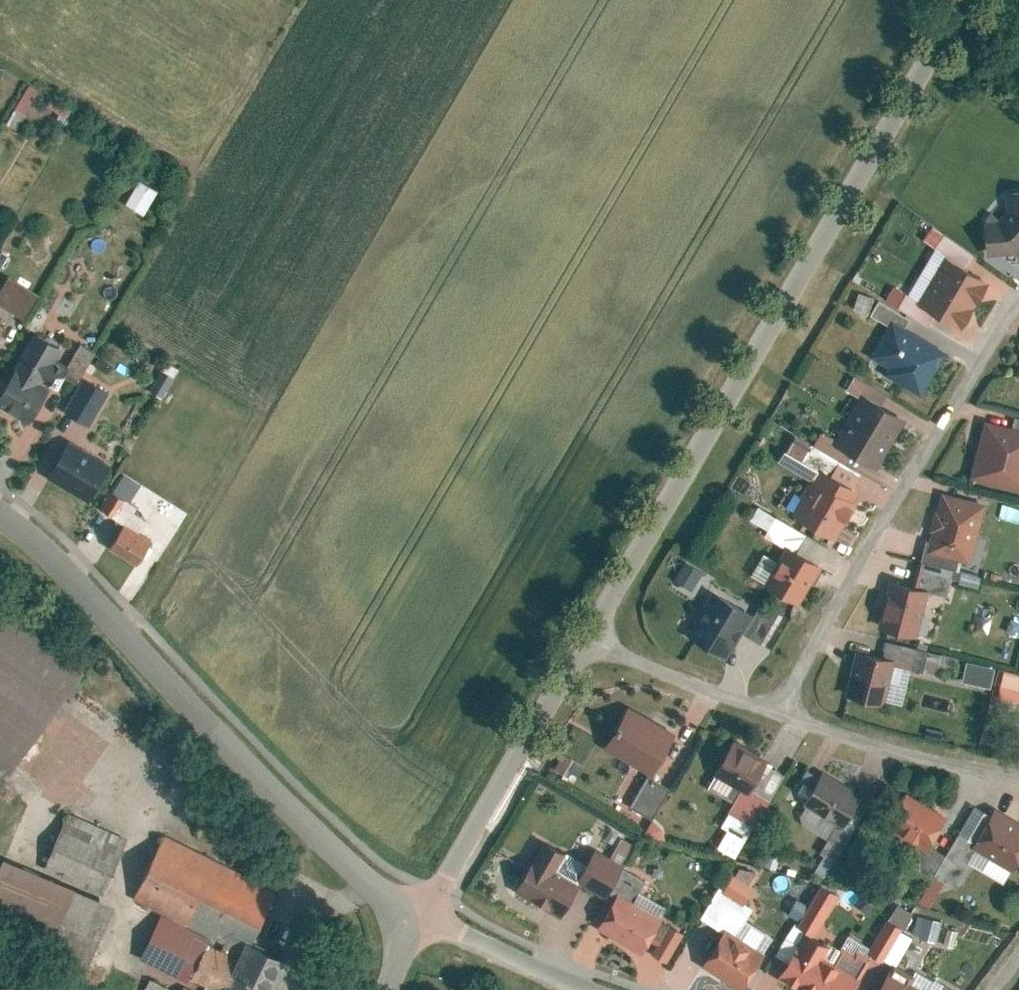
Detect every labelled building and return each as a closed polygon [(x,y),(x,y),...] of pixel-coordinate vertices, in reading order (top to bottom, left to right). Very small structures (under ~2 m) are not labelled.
[(41,88),(28,80),(12,105),(25,113),(41,88)] [(158,190),(141,179),(128,202),(145,213),(158,190)] [(985,217),(987,253),(1018,251),(1018,187),(1006,188),(1007,205),(997,217),(985,217)] [(947,252),(919,298),(962,324),(990,279),(947,252)] [(10,275),(0,291),(0,303),(28,319),(42,294),(10,275)] [(859,290),(854,304),(869,309),(873,295),(859,290)] [(872,310),(889,321),(869,353),(887,364),(883,371),(919,393),(923,387),(946,349),(906,324),(911,316),(880,297),(872,310)] [(33,332),(6,377),(0,373),(0,402),(30,419),(51,385),(55,388),(65,371),(68,366),(56,359),(62,349),(33,332)] [(80,380),(97,350),(83,342),(68,366),(65,371),(80,380)] [(906,415),(876,397),(881,388),(853,372),(845,387),(859,395),(834,437),(877,463),(906,415)] [(86,378),(67,409),(88,421),(106,390),(86,378)] [(1018,483),(1018,419),(984,411),(970,472),(1018,483)] [(775,463),(809,477),(813,467),(798,461),(805,446),(786,438),(775,463)] [(110,464),(70,440),(49,475),(89,499),(110,464)] [(848,483),(855,472),(835,459),(828,471),(848,483)] [(790,509),(834,535),(859,492),(815,467),(790,509)] [(124,495),(111,487),(101,505),(114,513),(124,495)] [(927,547),(971,560),(988,499),(944,487),(927,547)] [(137,502),(124,495),(114,513),(124,519),(141,528),(148,516),(133,508),(137,502)] [(109,544),(138,560),(153,535),(141,528),(124,519),(109,544)] [(765,581),(798,599),(819,562),(786,544),(765,581)] [(682,581),(693,588),(704,570),(693,563),(682,581)] [(874,622),(916,634),(929,587),(888,575),(874,622)] [(687,631),(727,654),(752,611),(712,588),(687,631)] [(761,601),(744,630),(763,641),(780,612),(761,601)] [(854,647),(843,693),(883,702),(894,656),(854,647)] [(953,676),(959,657),(940,652),(935,671),(953,676)] [(968,658),(963,679),(991,685),(996,665),(968,658)] [(996,698),(1018,700),(1018,673),(999,671),(996,698)] [(627,702),(603,744),(651,772),(675,730),(627,702)] [(729,739),(714,769),(748,787),(763,757),(729,739)] [(823,765),(803,798),(843,821),(862,789),(823,765)] [(627,806),(653,817),(667,785),(642,773),(627,806)] [(906,786),(884,822),(929,848),(950,813),(906,786)] [(1018,861),(1018,821),(991,807),(971,846),(1015,869),(1018,861)] [(127,835),(69,811),(47,865),(105,889),(127,835)] [(266,883),(161,834),(130,899),(236,949),(266,883)] [(544,842),(533,858),(513,890),(559,919),(579,887),(552,870),(563,853),(544,842)] [(621,866),(595,848),(574,878),(601,896),(609,885),(621,866)] [(643,881),(621,866),(609,885),(631,899),(643,881)] [(735,871),(723,890),(745,903),(756,884),(735,871)] [(837,895),(820,885),(796,925),(813,935),(837,895)] [(615,891),(594,926),(641,954),(662,919),(615,891)] [(885,920),(901,930),(911,913),(895,904),(885,920)] [(917,915),(912,936),(936,942),(940,928),(941,921),(917,915)] [(885,920),(866,952),(881,962),(901,930),(885,920)] [(968,920),(964,938),(987,944),(992,925),(968,920)] [(666,925),(650,954),(666,963),(682,934),(666,925)] [(940,928),(936,942),(952,946),(956,932),(940,928)] [(700,966),(737,989),(740,989),(762,955),(722,929),(700,966)] [(774,978),(795,989),(850,989),(869,958),(855,950),(852,954),(840,947),(830,964),(820,958),(828,945),(803,930),(795,943),(774,978)] [(292,961),(246,938),(222,989),(224,989),(279,989),(292,961)] [(876,989),(950,989),(915,970),(910,978),(890,966),(876,989)] [(142,989),(173,989),(146,979),(142,989)]
